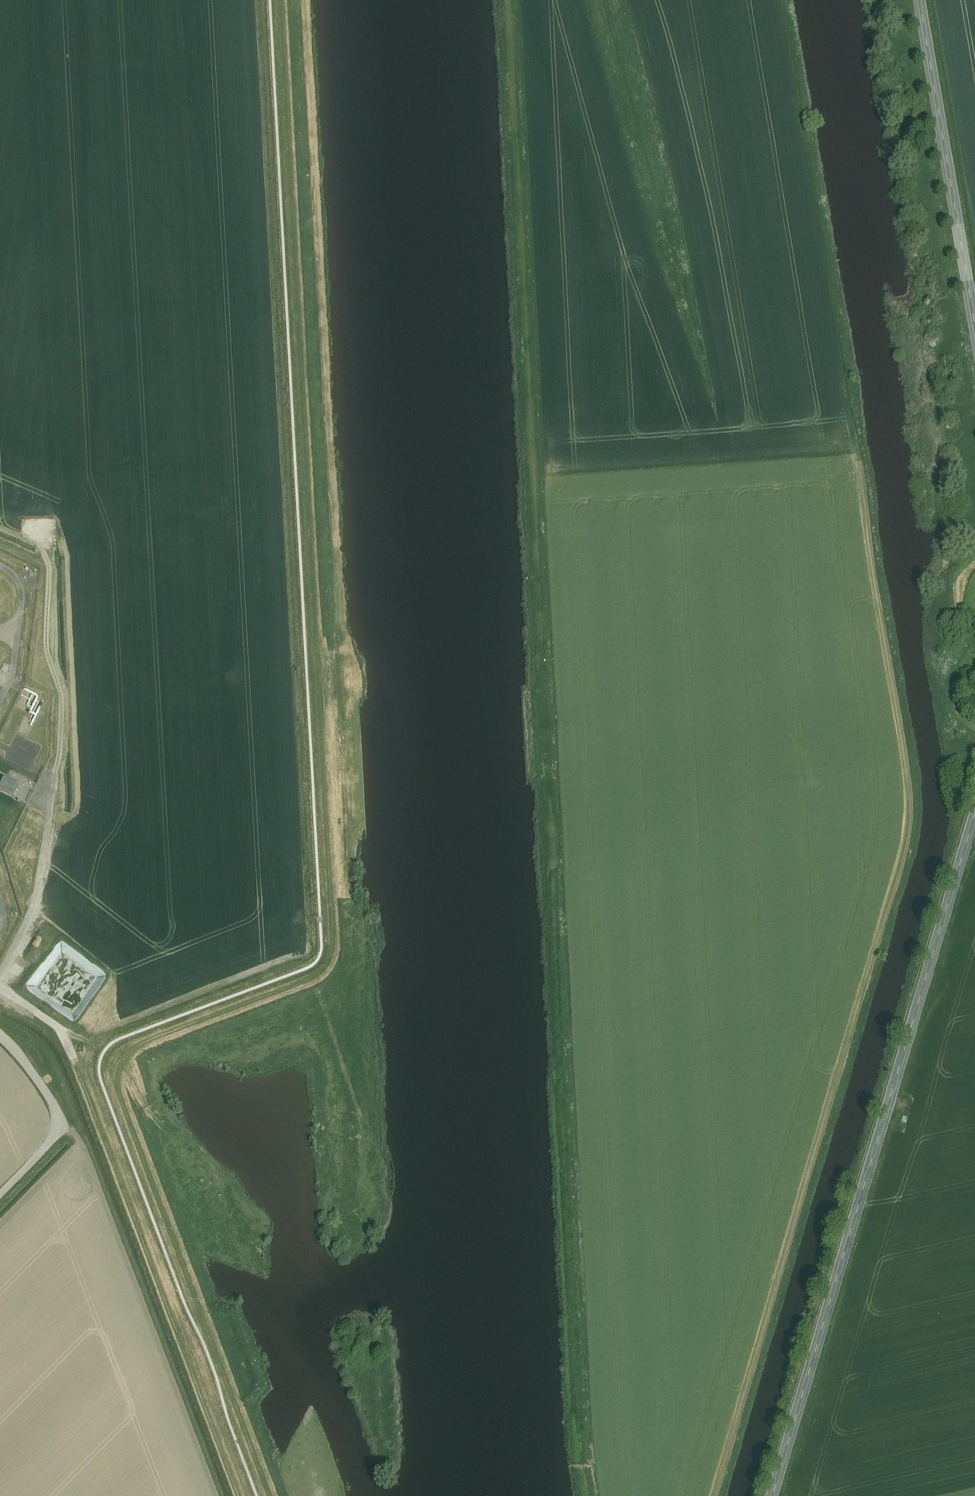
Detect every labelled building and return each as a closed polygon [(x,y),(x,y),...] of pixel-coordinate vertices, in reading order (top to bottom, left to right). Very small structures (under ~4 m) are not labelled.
[(13,796),(18,785),(3,777),(0,783),(0,790),(13,796)]
